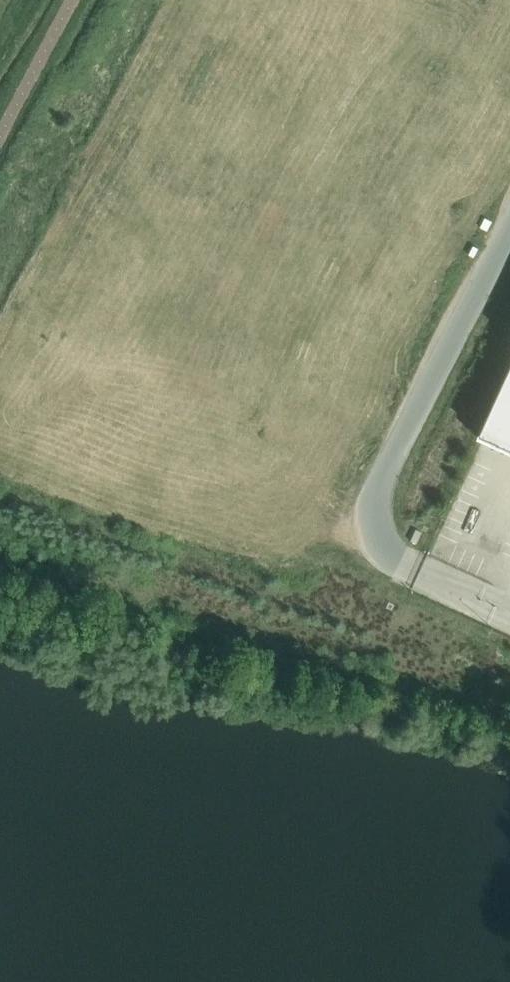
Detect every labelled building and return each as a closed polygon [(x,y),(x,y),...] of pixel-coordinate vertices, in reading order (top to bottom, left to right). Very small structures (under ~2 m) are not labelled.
[(483,436),(509,448),(509,376),(483,436)]
